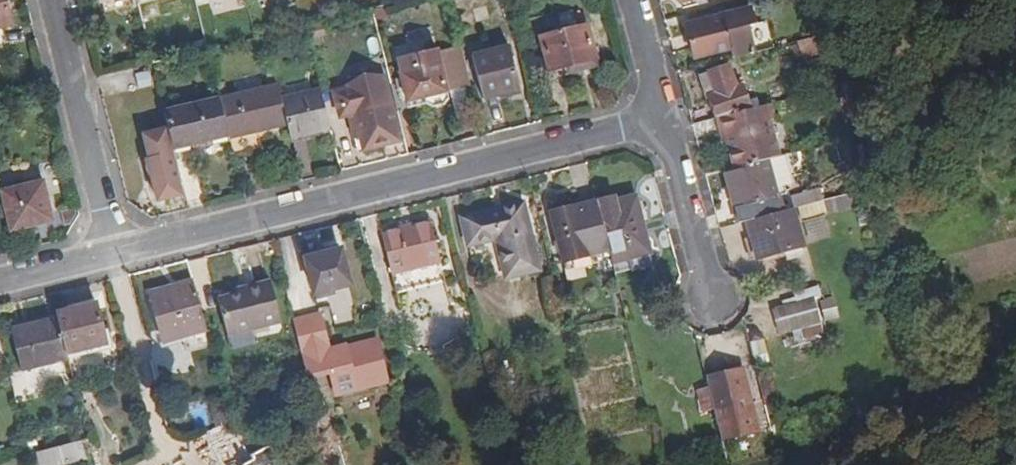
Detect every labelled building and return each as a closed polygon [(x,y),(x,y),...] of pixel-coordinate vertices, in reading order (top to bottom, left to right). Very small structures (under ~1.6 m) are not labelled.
[(3,0),(0,0),(0,29),(9,26),(3,0)] [(100,15),(131,8),(129,0),(96,0),(100,15)] [(209,14),(244,6),(242,0),(205,0),(209,14)] [(750,8),(685,26),(695,60),(732,49),(734,59),(755,54),(746,27),(754,24),(750,8)] [(557,80),(594,70),(583,27),(539,40),(547,74),(555,72),(557,80)] [(398,64),(396,68),(405,106),(423,101),(425,109),(431,112),(443,109),(448,103),(446,95),(469,89),(458,49),(398,64)] [(504,49),(467,60),(481,105),(516,95),(504,49)] [(730,69),(703,77),(708,100),(712,98),(718,120),(748,111),(742,91),(737,91),(730,69)] [(350,142),(358,140),(362,154),(397,145),(381,82),(370,82),(356,86),(345,91),(346,94),(332,98),(338,122),(344,120),(350,142)] [(276,87),(218,103),(227,140),(229,148),(287,133),(280,105),(276,87)] [(318,94),(280,105),(287,133),(289,140),(327,131),(318,94)] [(218,103),(163,118),(171,153),(227,140),(218,103)] [(748,111),(718,120),(723,136),(727,135),(736,168),(768,160),(781,156),(770,123),(776,120),(772,105),(748,111)] [(162,134),(142,139),(147,161),(143,162),(148,182),(155,179),(161,204),(179,199),(177,190),(179,189),(176,172),(172,173),(162,134)] [(736,168),(725,171),(739,224),(748,221),(782,212),(768,160),(736,168)] [(9,234),(50,224),(41,185),(0,196),(9,234)] [(828,216),(868,205),(864,190),(824,201),(828,216)] [(612,199),(596,204),(610,253),(615,277),(633,272),(631,263),(650,257),(635,199),(614,205),(612,199)] [(798,225),(828,216),(824,201),(794,209),(798,225)] [(521,204),(462,218),(469,247),(497,240),(507,278),(539,270),(521,204)] [(596,204),(552,217),(564,265),(610,253),(596,204)] [(782,212),(748,221),(758,260),(804,247),(798,225),(794,209),(782,212)] [(429,224),(383,235),(397,290),(443,279),(429,224)] [(340,252),(305,260),(314,297),(348,288),(340,252)] [(193,281),(148,293),(161,344),(207,333),(193,281)] [(252,295),(221,304),(230,339),(283,324),(271,284),(251,289),(252,295)] [(820,315),(815,297),(814,295),(777,305),(783,328),(820,318),(820,315)] [(815,297),(820,315),(828,312),(823,295),(815,297)] [(95,308),(54,318),(55,322),(64,357),(105,347),(95,308)] [(322,314),(295,323),(311,378),(333,371),(340,396),(391,381),(379,339),(333,353),(322,314)] [(66,363),(64,357),(55,322),(10,335),(22,372),(66,363)] [(86,353),(73,355),(77,372),(89,369),(86,353)] [(744,375),(708,385),(725,446),(761,436),(744,375)] [(303,434),(318,414),(313,403),(295,412),(303,434)] [(222,406),(209,410),(213,429),(227,425),(222,406)] [(214,464),(248,464),(237,439),(219,448),(218,445),(208,450),(214,464)] [(83,462),(79,445),(38,455),(40,464),(72,464),(83,462)] [(208,450),(181,463),(182,464),(213,464),(208,450)]
